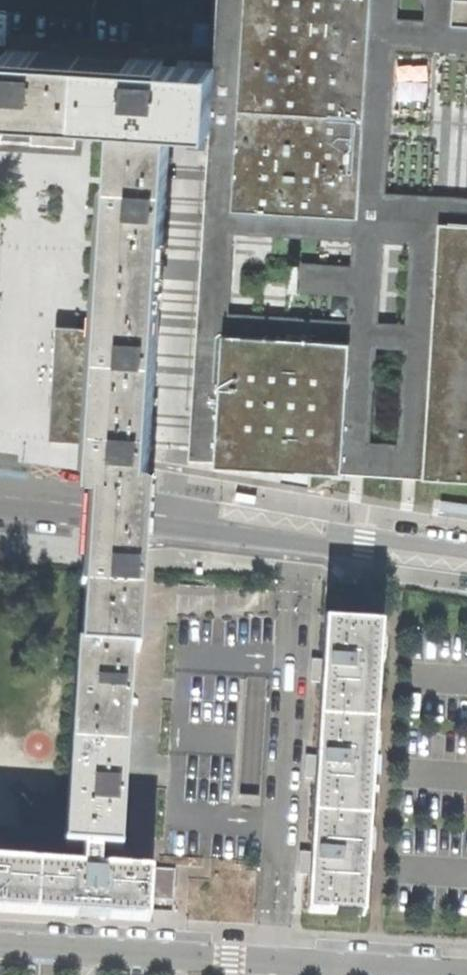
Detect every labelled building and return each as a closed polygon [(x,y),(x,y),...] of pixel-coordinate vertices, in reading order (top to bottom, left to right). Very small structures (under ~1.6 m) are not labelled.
[(214,71),(210,129),(210,140),(207,177),(188,459),(230,462),(267,464),(297,467),(362,471),(466,479),(466,0),(217,0),(214,71)] [(80,131),(84,57),(11,52),(11,58),(0,58),(0,143),(5,144),(6,124),(21,125),(37,126),(35,146),(59,148),(79,149),(80,131)] [(108,181),(100,332),(107,332),(160,335),(170,184),(173,138),(190,139),(210,140),(210,129),(214,71),(185,69),(164,68),(165,62),(146,60),(84,57),(80,131),(98,132),(117,133),(115,165),(114,181),(108,181)] [(54,443),(93,446),(100,446),(153,450),(156,400),(157,380),(160,335),(107,332),(100,332),(81,331),(60,329),(54,443)] [(86,601),(83,653),(87,653),(132,656),(140,657),(143,603),(144,601),(147,545),(149,513),(153,450),(100,446),(93,446),(92,455),(91,471),(89,506),(88,532),(87,541),(85,571),(83,600),(86,601)] [(239,496),(239,500),(260,503),(261,495),(245,492),(240,492),(239,496)] [(324,683),(322,721),(377,724),(383,627),(327,623),(325,662),(314,661),(314,673),(313,682),(324,683)] [(78,653),(72,750),(126,753),(129,705),(132,656),(87,653),(83,653),(78,653)] [(318,779),(316,817),(371,820),(377,724),(322,721),(319,758),(308,758),(308,768),(307,778),(318,779)] [(66,843),(66,850),(85,851),(84,872),(98,873),(99,853),(119,854),(123,804),(126,753),(72,750),(66,843)] [(313,874),(310,914),(365,917),(371,820),(316,817),(313,854),(303,853),(302,864),(302,873),(313,874)] [(0,867),(0,916),(37,919),(40,870),(0,867)] [(84,872),(40,870),(37,919),(103,923),(150,925),(152,902),(153,876),(98,873),(84,872)] [(178,873),(154,871),(153,876),(152,902),(176,903),(178,873)]
